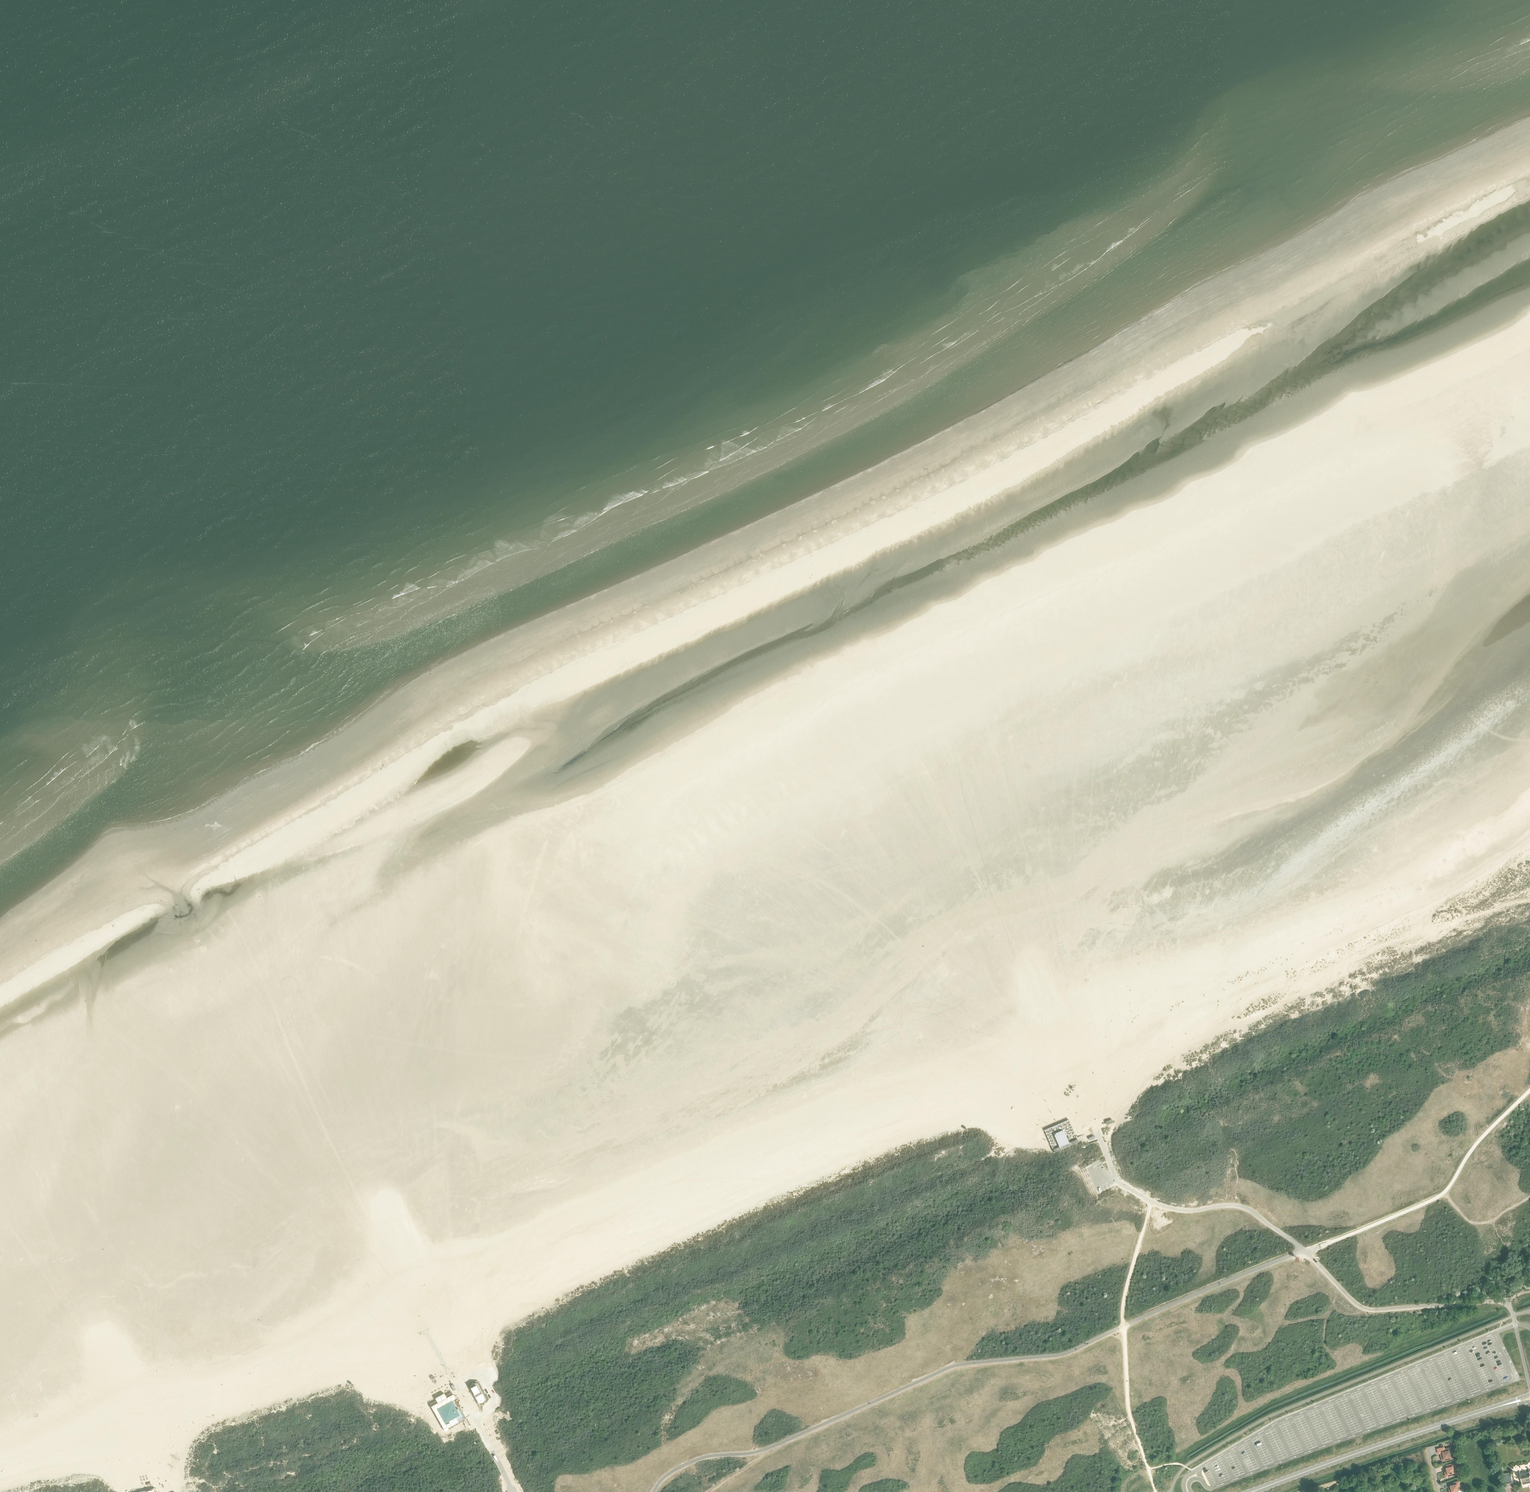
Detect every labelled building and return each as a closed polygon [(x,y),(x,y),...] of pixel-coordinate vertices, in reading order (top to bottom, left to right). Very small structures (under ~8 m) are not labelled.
[(1059,1146),(1053,1149),(1054,1152),(1078,1142),(1077,1139),(1069,1142),(1064,1131),(1061,1130),(1055,1132),(1054,1135),(1059,1146)] [(473,1383),(470,1387),(479,1403),(483,1402),(486,1399),(477,1383),(473,1383)] [(452,1400),(438,1408),(445,1422),(449,1420),(451,1425),(464,1418),(462,1416),(458,1408),(456,1409),(452,1400)] [(1444,1447),(1437,1448),(1439,1453),(1440,1452),(1441,1456),(1442,1461),(1453,1458),(1450,1448),(1446,1449),(1445,1449),(1444,1447)] [(1447,1471),(1445,1472),(1446,1476),(1454,1474),(1454,1471),(1458,1470),(1456,1465),(1455,1465),(1454,1463),(1446,1465),(1447,1471)] [(1529,1471),(1529,1472),(1520,1474),(1522,1484),(1529,1482),(1529,1471)] [(1451,1485),(1452,1489),(1449,1490),(1450,1491),(1454,1491),(1458,1490),(1457,1484),(1459,1484),(1458,1481),(1454,1482),(1455,1484),(1451,1485)]
